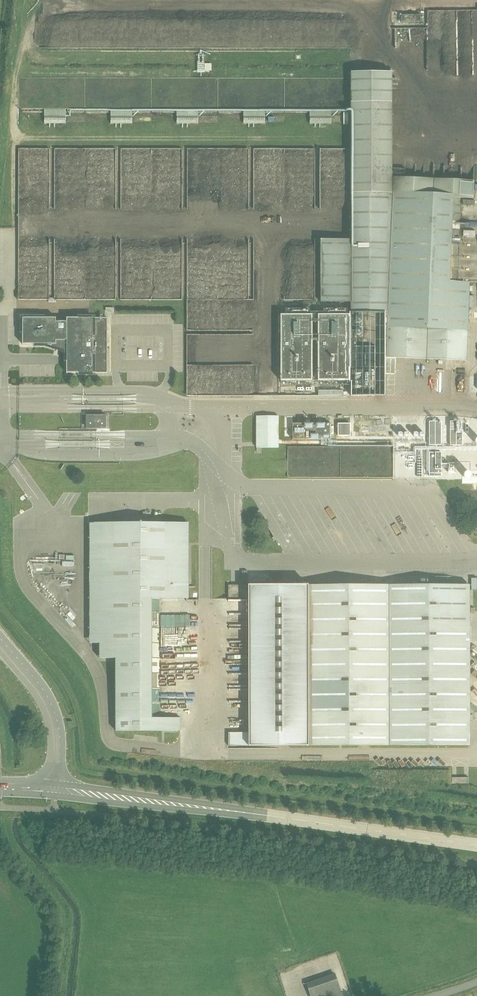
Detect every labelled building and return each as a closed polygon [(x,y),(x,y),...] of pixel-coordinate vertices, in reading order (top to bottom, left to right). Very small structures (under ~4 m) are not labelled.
[(209,69),(209,59),(195,60),(195,69),(209,69)] [(392,73),(351,72),(351,240),(321,240),(320,302),(351,302),(351,315),(318,315),(318,381),(351,381),(351,396),(385,396),(385,374),(395,374),(396,358),(466,361),(470,282),(457,281),(461,198),(473,198),(474,181),(394,177),(392,102),(392,73)] [(111,108),(111,123),(133,123),(133,109),(111,108)] [(45,123),(66,123),(66,109),(45,109),(45,123)] [(198,124),(199,109),(177,109),(177,124),(198,124)] [(244,124),(265,123),(265,109),(244,109),(244,124)] [(310,109),(310,124),(332,124),(331,109),(310,109)] [(57,285),(57,293),(82,292),(81,283),(67,284),(57,285)] [(310,315),(280,315),(280,381),(310,381),(310,315)] [(56,344),(56,340),(59,340),(57,345),(62,347),(64,340),(67,340),(67,373),(108,373),(108,318),(67,318),(67,322),(56,322),(56,318),(23,318),(23,344),(56,344)] [(105,430),(105,416),(86,416),(86,430),(105,430)] [(257,416),(257,448),(278,448),(278,416),(257,416)] [(450,445),(462,445),(462,433),(456,433),(456,421),(450,421),(450,445)] [(441,422),(429,422),(429,446),(441,446),(441,422)] [(330,424),(293,424),(293,439),(330,439),(330,424)] [(348,424),(337,424),(336,436),(348,436),(348,424)] [(441,476),(441,452),(429,452),(429,476),(441,476)] [(28,508),(27,497),(18,498),(18,509),(28,508)] [(100,658),(116,658),(116,731),(181,731),(181,718),(161,718),(161,598),(189,598),(189,523),(90,523),(90,643),(100,643),(100,658)] [(257,733),(229,733),(229,745),(389,745),(470,745),(470,585),(389,585),(229,585),(229,598),(257,598),(257,733)] [(243,668),(243,657),(231,657),(232,669),(243,668)] [(306,983),(311,995),(343,995),(335,973),(306,983)]
